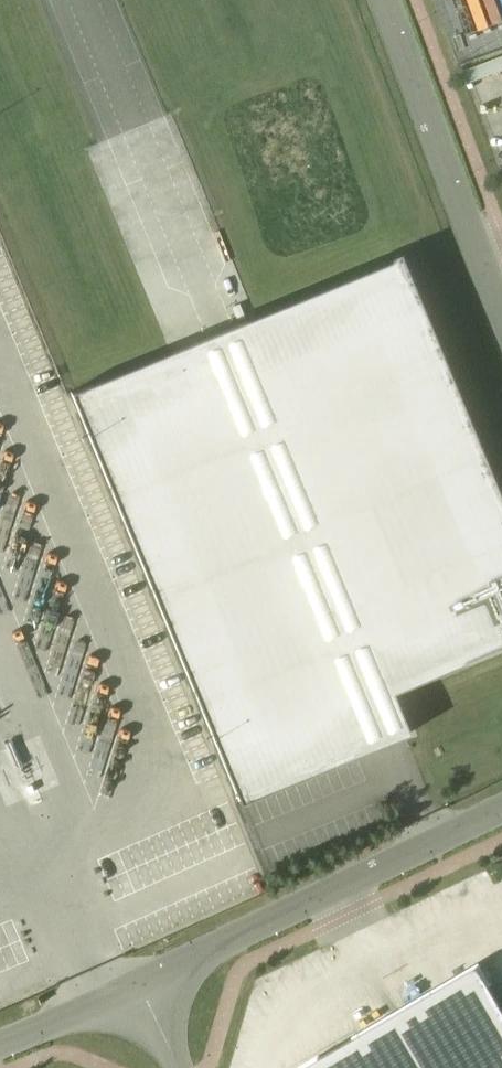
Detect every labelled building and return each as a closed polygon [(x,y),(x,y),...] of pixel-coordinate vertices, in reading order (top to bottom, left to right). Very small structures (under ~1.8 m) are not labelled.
[(71,392),(241,803),(410,733),(393,692),(501,648),(501,484),(407,254),(71,392)] [(301,1067),(302,1067),(501,1067),(501,1003),(479,964),(301,1067)]
